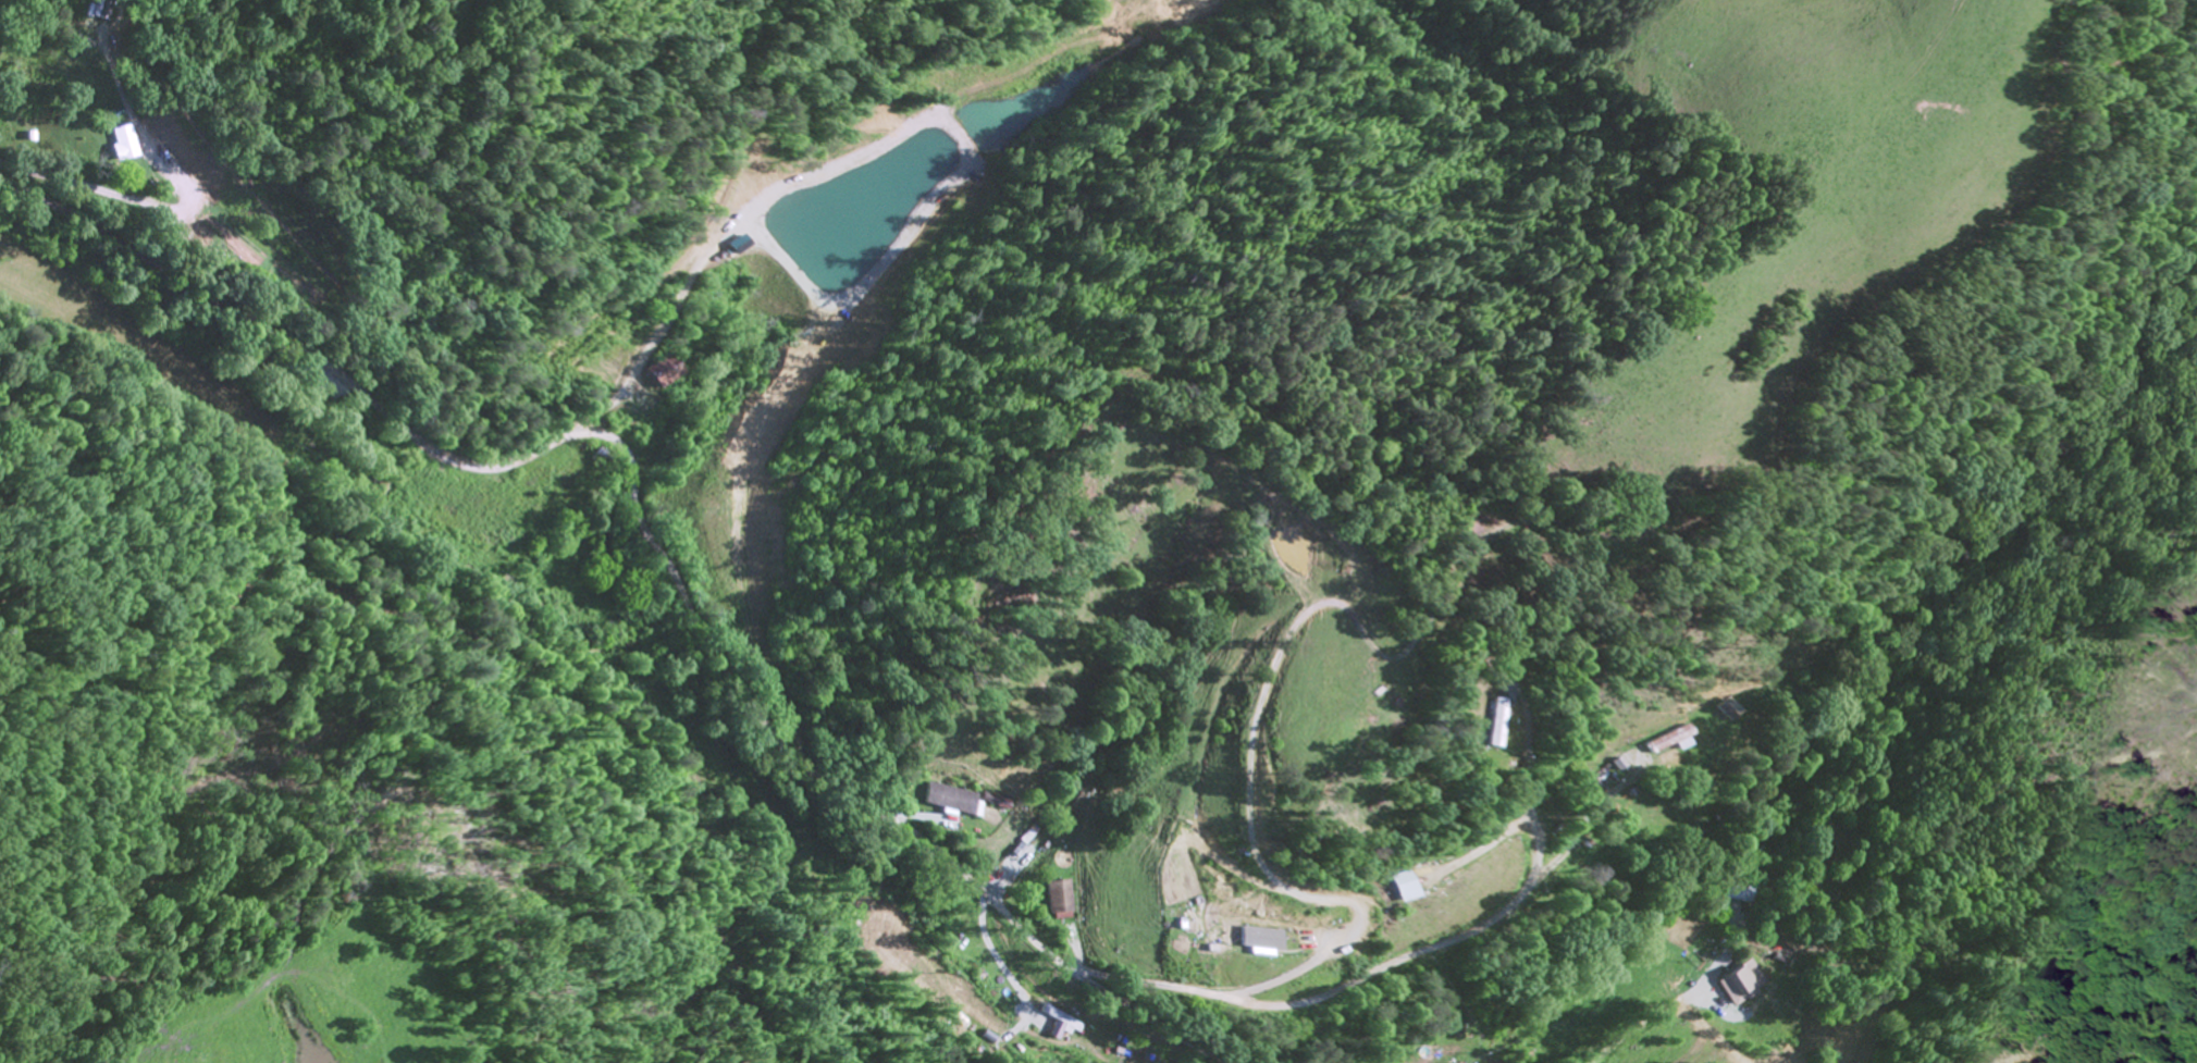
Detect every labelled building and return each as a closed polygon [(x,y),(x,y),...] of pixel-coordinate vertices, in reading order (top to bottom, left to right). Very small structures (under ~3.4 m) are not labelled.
[(119,163),(140,156),(129,126),(108,133),(119,163)] [(589,460),(598,470),(612,458),(604,448),(589,460)] [(1507,701),(1492,699),(1485,749),(1500,751),(1507,701)] [(1685,740),(1693,736),(1689,726),(1641,746),(1646,758),(1673,746),(1675,753),(1688,748),(1685,740)] [(978,819),(983,796),(933,785),(927,808),(978,819)] [(1174,912),(1196,910),(1195,879),(1172,880),(1174,912)] [(1720,901),(1745,906),(1749,886),(1724,881),(1720,901)] [(1047,884),(1050,919),(1072,917),(1069,882),(1047,884)] [(1290,951),(1290,940),(1243,940),(1243,951),(1290,951)] [(1714,983),(1729,1009),(1764,989),(1748,962),(1714,983)] [(1043,1013),(1077,1033),(1082,1026),(1048,1006),(1043,1013)]
